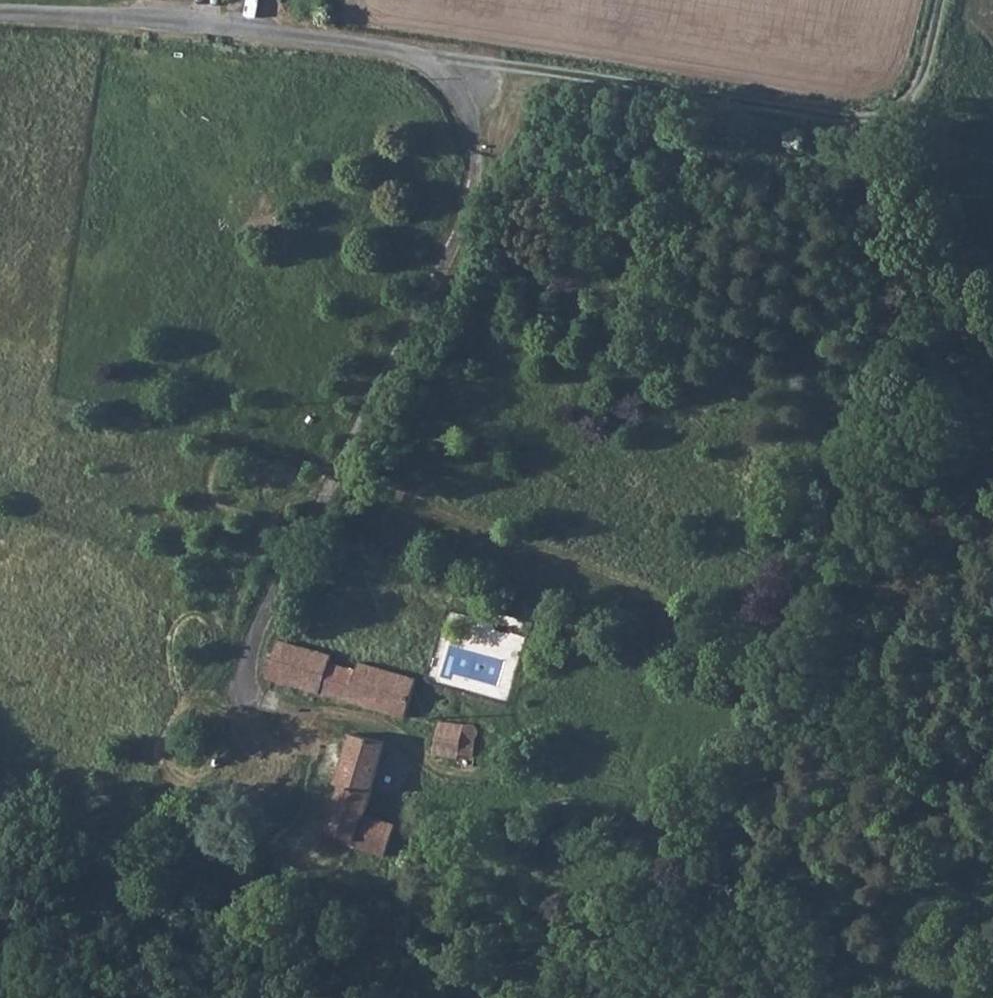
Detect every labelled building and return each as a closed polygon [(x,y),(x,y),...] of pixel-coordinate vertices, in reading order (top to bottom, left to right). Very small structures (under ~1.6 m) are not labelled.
[(261,681),(396,713),(405,672),(347,659),(345,667),(314,662),(317,652),(288,648),(273,644),(261,681)] [(470,729),(433,725),(427,759),(455,763),(456,755),(474,757),(475,745),(482,744),(485,739),(485,733),(482,728),(476,727),(470,729)] [(343,854),(380,864),(391,828),(361,815),(378,747),(345,739),(333,789),(337,795),(325,840),(345,847),(343,854)]
